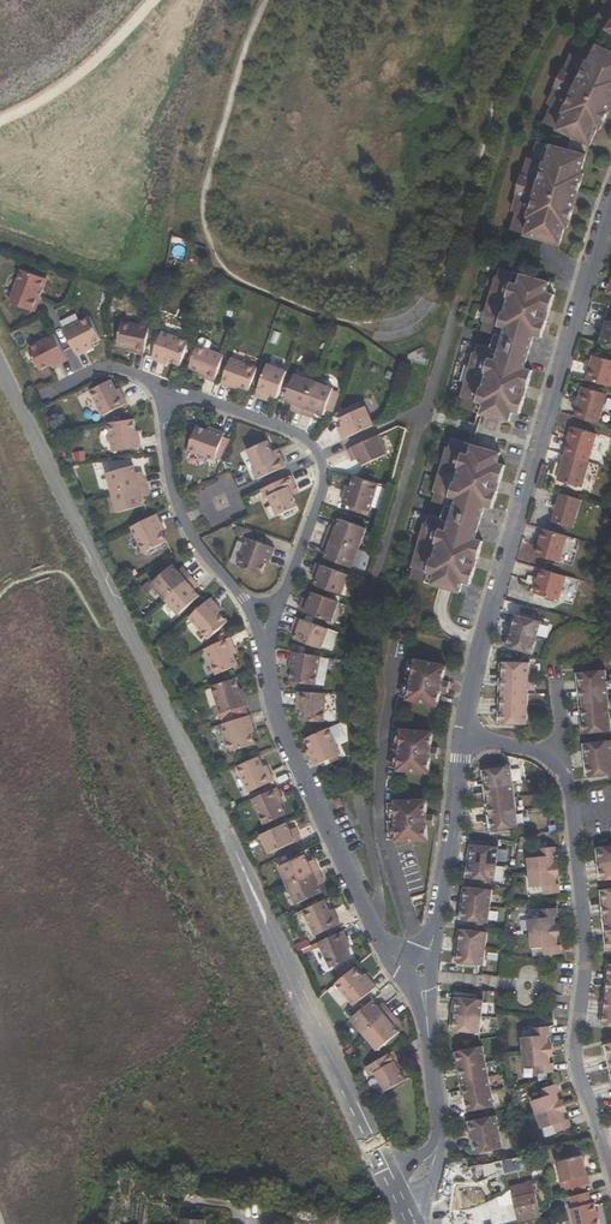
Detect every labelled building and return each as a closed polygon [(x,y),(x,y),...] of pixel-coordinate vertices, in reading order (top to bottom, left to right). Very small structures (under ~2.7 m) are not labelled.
[(604,3),(594,16),(610,29),(610,0),(601,0),(604,3)] [(588,141),(596,125),(598,127),(607,109),(604,108),(607,102),(602,100),(608,89),(610,91),(610,49),(584,36),(575,52),(572,50),(563,67),(565,67),(556,87),(554,86),(546,102),(551,104),(543,120),(560,129),(588,141)] [(561,65),(551,84),(554,86),(556,87),(565,67),(563,67),(561,65)] [(607,109),(610,101),(610,91),(608,89),(602,100),(607,102),(604,108),(607,109)] [(585,154),(588,141),(560,129),(555,145),(585,154)] [(582,171),(579,170),(585,154),(555,145),(537,139),(532,155),(527,154),(521,171),(523,172),(516,192),(515,191),(509,209),(514,210),(509,227),(557,242),(563,224),(565,225),(571,207),(568,206),(570,201),(565,200),(569,187),(576,189),(582,171)] [(519,170),(512,191),(515,191),(516,192),(523,172),(521,171),(519,170)] [(568,206),(571,207),(576,189),(569,187),(565,200),(570,201),(568,206)] [(499,267),(496,276),(494,276),(489,290),(507,295),(514,272),(499,267)] [(10,306),(36,314),(40,300),(37,300),(44,279),(22,272),(10,306)] [(514,272),(507,295),(503,310),(495,334),(491,348),(484,372),(480,388),(473,411),(472,412),(507,422),(510,411),(518,413),(531,370),(524,367),(526,360),(522,359),(523,354),(527,356),(533,335),(540,338),(553,294),(546,292),(549,282),(514,272)] [(37,300),(40,300),(47,280),(44,279),(37,300)] [(507,295),(489,290),(485,304),(503,310),(507,295)] [(491,333),(495,334),(503,310),(485,304),(481,319),(483,320),(480,330),(491,333)] [(65,329),(78,356),(87,351),(85,348),(92,344),(103,339),(92,316),(65,329)] [(136,353),(145,354),(151,327),(123,321),(119,345),(130,347),(137,348),(136,353)] [(602,331),(602,333),(599,344),(610,347),(610,322),(606,321),(602,331)] [(172,361),(183,365),(191,342),(164,332),(155,359),(163,362),(164,358),(172,361)] [(491,333),(487,347),(491,348),(495,334),(491,333)] [(60,365),(68,361),(55,334),(29,347),(40,371),(52,364),(59,361),(60,365)] [(467,367),(484,372),(491,348),(487,347),(476,343),(473,353),(471,353),(467,367)] [(208,377),(217,380),(226,356),(200,345),(193,366),(203,370),(210,373),(208,377)] [(586,380),(609,387),(610,379),(610,360),(594,356),(589,369),(586,380)] [(244,386),(255,390),(263,369),(236,359),(227,384),(236,387),(237,384),(244,386)] [(276,396),(282,398),(293,372),(273,365),(261,397),(269,400),(271,394),(276,396)] [(484,372),(467,367),(462,382),(480,388),(484,372)] [(299,411),(307,414),(319,382),(300,374),(290,401),(296,404),(301,405),(299,411)] [(102,416),(127,404),(122,395),(118,397),(115,390),(110,379),(89,390),(102,416)] [(340,389),(319,382),(307,414),(316,417),(318,412),(323,413),(331,416),(332,411),(339,391),(340,389)] [(461,396),(458,406),(473,411),(480,388),(462,382),(458,396),(461,396)] [(575,405),(578,406),(584,385),(581,384),(575,405)] [(605,391),(584,385),(578,406),(574,417),(596,423),(605,391)] [(332,411),(339,413),(345,393),(339,391),(332,411)] [(345,410),(348,415),(367,407),(364,401),(345,410)] [(367,407),(348,415),(345,416),(349,424),(351,428),(345,431),(349,439),(381,425),(372,405),(367,407)] [(139,438),(134,439),(133,431),(133,420),(109,423),(112,451),(139,448),(139,438)] [(218,460),(229,434),(219,430),(218,434),(210,431),(199,426),(190,449),(218,460)] [(563,454),(585,461),(594,433),(571,427),(563,454)] [(394,454),(385,435),(353,450),(356,458),(362,455),(364,459),(367,466),(394,454)] [(439,460),(457,466),(464,441),(449,437),(446,447),(443,446),(439,460)] [(256,471),(260,480),(290,466),(286,458),(280,461),(276,452),(271,440),(250,450),(259,469),(256,471)] [(445,504),(441,518),(434,542),(429,558),(423,581),(457,591),(460,581),(468,583),(481,540),(473,538),(475,530),(471,529),(472,525),(477,526),(483,505),(490,507),(503,463),(496,461),(499,451),(464,441),(457,466),(452,481),(445,504)] [(280,461),(286,458),(283,450),(276,452),(280,461)] [(587,462),(562,455),(554,480),(579,488),(587,462)] [(435,475),(452,481),(457,466),(439,460),(435,475)] [(113,492),(147,482),(144,474),(137,476),(136,472),(134,465),(107,472),(113,492)] [(445,504),(452,481),(435,475),(431,489),(433,490),(431,499),(440,503),(445,504)] [(298,486),(294,477),(264,490),(269,500),(272,499),(280,519),(302,509),(296,497),(292,489),(298,486)] [(361,478),(358,488),(356,495),(352,494),(348,505),(375,513),(384,485),(361,478)] [(147,482),(113,492),(118,513),(145,505),(143,498),(142,493),(150,491),(147,482)] [(296,497),(302,494),(298,486),(292,489),(296,497)] [(571,528),(580,499),(559,493),(550,522),(571,528)] [(441,518),(445,504),(440,503),(436,516),(441,518)] [(160,521),(157,513),(131,526),(143,552),(165,541),(160,530),(157,523),(160,521)] [(434,542),(441,518),(436,516),(427,513),(423,523),(421,522),(417,537),(434,542)] [(329,537),(360,549),(367,531),(341,521),(338,528),(337,533),(331,531),(329,537)] [(557,561),(564,536),(541,529),(534,554),(557,561)] [(360,549),(329,537),(326,545),(331,547),(329,552),(326,560),(352,569),(360,549)] [(434,542),(417,537),(412,553),(429,558),(434,542)] [(241,565),(265,574),(269,563),(271,556),(274,557),(277,548),(250,538),(241,565)] [(429,558),(412,553),(408,566),(411,567),(408,576),(423,581),(429,558)] [(150,579),(165,597),(191,575),(184,568),(180,572),(176,568),(171,562),(150,579)] [(342,596),(350,576),(318,564),(315,572),(320,574),(319,579),(316,586),(342,596)] [(557,601),(564,576),(539,568),(531,593),(557,601)] [(191,575),(165,597),(178,612),(199,594),(194,588),(191,585),(196,581),(191,575)] [(314,592),(311,600),(309,605),(303,602),(300,611),(331,622),(339,602),(314,592)] [(216,605),(210,600),(190,617),(208,638),(225,621),(218,613),(213,608),(216,605)] [(218,613),(221,611),(216,605),(213,608),(218,613)] [(514,615),(509,614),(505,630),(510,631),(514,615)] [(510,631),(534,638),(539,621),(514,615),(510,631)] [(321,649),(329,629),(298,617),(295,625),(300,627),(298,632),(295,640),(321,649)] [(500,645),(506,647),(510,631),(505,630),(500,645)] [(506,647),(530,654),(534,638),(510,631),(506,647)] [(235,645),(232,636),(206,649),(217,674),(239,665),(234,654),(231,647),(235,645)] [(316,685),(321,657),(292,652),(291,661),(295,662),(293,670),(292,681),(316,685)] [(408,700),(438,706),(441,691),(448,692),(450,682),(443,681),(446,666),(416,660),(416,661),(410,660),(403,697),(409,698),(408,700)] [(500,680),(526,680),(526,664),(501,664),(500,680)] [(603,688),(601,673),(576,676),(578,690),(603,688)] [(239,689),(236,678),(211,685),(220,713),(248,705),(245,695),(241,696),(239,689)] [(501,694),(526,694),(526,680),(500,680),(501,694)] [(579,706),(604,703),(603,688),(578,690),(579,706)] [(323,722),(326,694),(298,692),(298,701),(303,701),(303,709),(302,721),(323,722)] [(501,709),(526,709),(526,694),(501,694),(501,709)] [(581,722),(606,719),(604,703),(579,706),(581,722)] [(526,709),(501,709),(500,724),(525,724),(526,709)] [(222,724),(223,726),(252,717),(251,715),(222,724)] [(250,724),(254,723),(252,717),(223,726),(230,751),(256,743),(252,731),(250,724)] [(581,722),(583,737),(589,736),(595,735),(602,735),(608,734),(606,719),(581,722)] [(324,762),(342,754),(331,729),(308,739),(312,749),(315,755),(314,756),(315,759),(322,756),(324,762)] [(440,748),(432,748),(433,732),(403,730),(403,732),(397,732),(394,768),(400,769),(400,770),(430,773),(431,758),(439,758),(440,748)] [(595,735),(596,745),(603,744),(602,735),(595,735)] [(603,744),(596,745),(583,746),(586,763),(610,760),(609,743),(603,744)] [(272,772),(268,773),(265,767),(260,756),(239,765),(251,792),(276,780),(272,772)] [(316,765),(324,762),(322,756),(315,759),(314,759),(316,765)] [(610,777),(610,760),(586,763),(587,780),(610,777)] [(488,790),(512,786),(510,770),(486,774),(488,790)] [(490,805),(514,801),(512,786),(488,790),(490,805)] [(282,796),(279,787),(254,799),(265,825),(286,815),(281,804),(278,797),(282,796)] [(399,842),(429,841),(429,825),(436,825),(436,815),(429,815),(428,800),(397,801),(398,803),(392,803),(393,841),(399,840),(399,842)] [(514,801),(490,805),(493,819),(517,816),(514,801)] [(493,819),(495,835),(519,832),(517,816),(493,819)] [(298,833),(293,835),(291,830),(288,823),(262,835),(270,854),(302,840),(298,833)] [(502,867),(503,851),(478,848),(477,865),(502,867)] [(600,851),(602,867),(610,866),(610,849),(600,851)] [(528,863),(530,877),(557,874),(556,867),(556,861),(559,861),(557,853),(540,854),(541,862),(528,863)] [(290,886),(321,872),(317,864),(312,867),(310,863),(307,855),(281,866),(290,886)] [(475,883),(484,884),(492,884),(500,885),(502,867),(477,865),(475,883)] [(604,884),(610,883),(610,866),(602,867),(604,884)] [(319,881),(324,879),(321,872),(290,886),(298,904),(324,893),(321,886),(319,881)] [(561,888),(559,888),(557,874),(530,877),(531,892),(544,890),(545,899),(562,897),(561,888)] [(491,893),(492,884),(484,884),(483,892),(491,893)] [(496,894),(491,893),(483,892),(472,891),(470,907),(495,910),(496,894)] [(331,911),(326,900),(304,910),(316,936),(341,924),(338,916),(333,918),(331,911)] [(470,907),(468,924),(480,926),(488,927),(493,927),(495,910),(470,907)] [(530,922),(531,937),(559,933),(557,918),(559,918),(559,910),(541,912),(542,921),(530,922)] [(480,926),(479,934),(487,935),(488,927),(480,926)] [(349,940),(346,931),(319,943),(330,968),(352,958),(348,948),(345,942),(349,940)] [(487,935),(479,934),(467,933),(465,950),(491,952),(492,936),(487,935)] [(563,949),(560,950),(559,933),(531,937),(533,953),(544,951),(545,959),(564,958),(563,949)] [(464,967),(489,969),(491,952),(465,950),(464,967)] [(367,981),(363,975),(356,967),(336,983),(355,1006),(377,987),(370,979),(367,981)] [(459,1017),(484,1019),(486,1003),(461,1000),(459,1017)] [(354,1019),(367,1035),(393,1014),(388,1006),(382,1010),(379,1006),(375,1001),(354,1019)] [(382,1010),(388,1006),(385,1002),(379,1006),(382,1010)] [(398,1020),(393,1014),(367,1035),(380,1051),(401,1033),(396,1027),(394,1024),(398,1020)] [(458,1033),(482,1035),(484,1019),(459,1017),(458,1033)] [(524,1040),(526,1054),(552,1051),(550,1037),(554,1037),(553,1028),(536,1030),(537,1039),(524,1040)] [(463,1070),(488,1065),(485,1048),(460,1053),(463,1070)] [(552,1051),(526,1054),(528,1069),(540,1068),(541,1076),(559,1074),(557,1065),(554,1066),(552,1051)] [(396,1062),(400,1060),(396,1052),(367,1068),(371,1076),(378,1072),(388,1091),(406,1081),(400,1070),(396,1062)] [(400,1070),(405,1068),(400,1060),(396,1062),(400,1070)] [(491,1079),(488,1065),(463,1070),(466,1084),(491,1079)] [(494,1092),(491,1079),(466,1084),(468,1098),(494,1092)] [(535,1102),(540,1116),(564,1108),(559,1095),(563,1093),(560,1085),(544,1090),(547,1099),(535,1102)] [(468,1098),(471,1114),(482,1111),(490,1110),(497,1109),(494,1092),(468,1098)] [(564,1108),(540,1116),(544,1131),(556,1127),(559,1134),(575,1129),(572,1122),(569,1123),(564,1108)] [(492,1118),(490,1110),(482,1111),(484,1120),(492,1118)] [(492,1118),(484,1120),(473,1122),(476,1138),(502,1133),(498,1116),(492,1118)] [(502,1133),(476,1138),(478,1155),(505,1150),(502,1133)] [(571,1180),(573,1189),(590,1185),(583,1154),(558,1160),(563,1182),(571,1180)] [(537,1169),(535,1156),(510,1161),(511,1166),(520,1164),(522,1172),(537,1169)] [(541,1218),(532,1183),(512,1188),(514,1198),(520,1223),(541,1218)] [(595,1221),(594,1213),(592,1205),(589,1205),(587,1194),(570,1198),(573,1209),(569,1210),(572,1223),(596,1223),(595,1221)] [(514,1223),(518,1223),(520,1223),(514,1198),(509,1200),(514,1223)] [(342,1211),(322,1208),(320,1221),(340,1223),(342,1211)]
